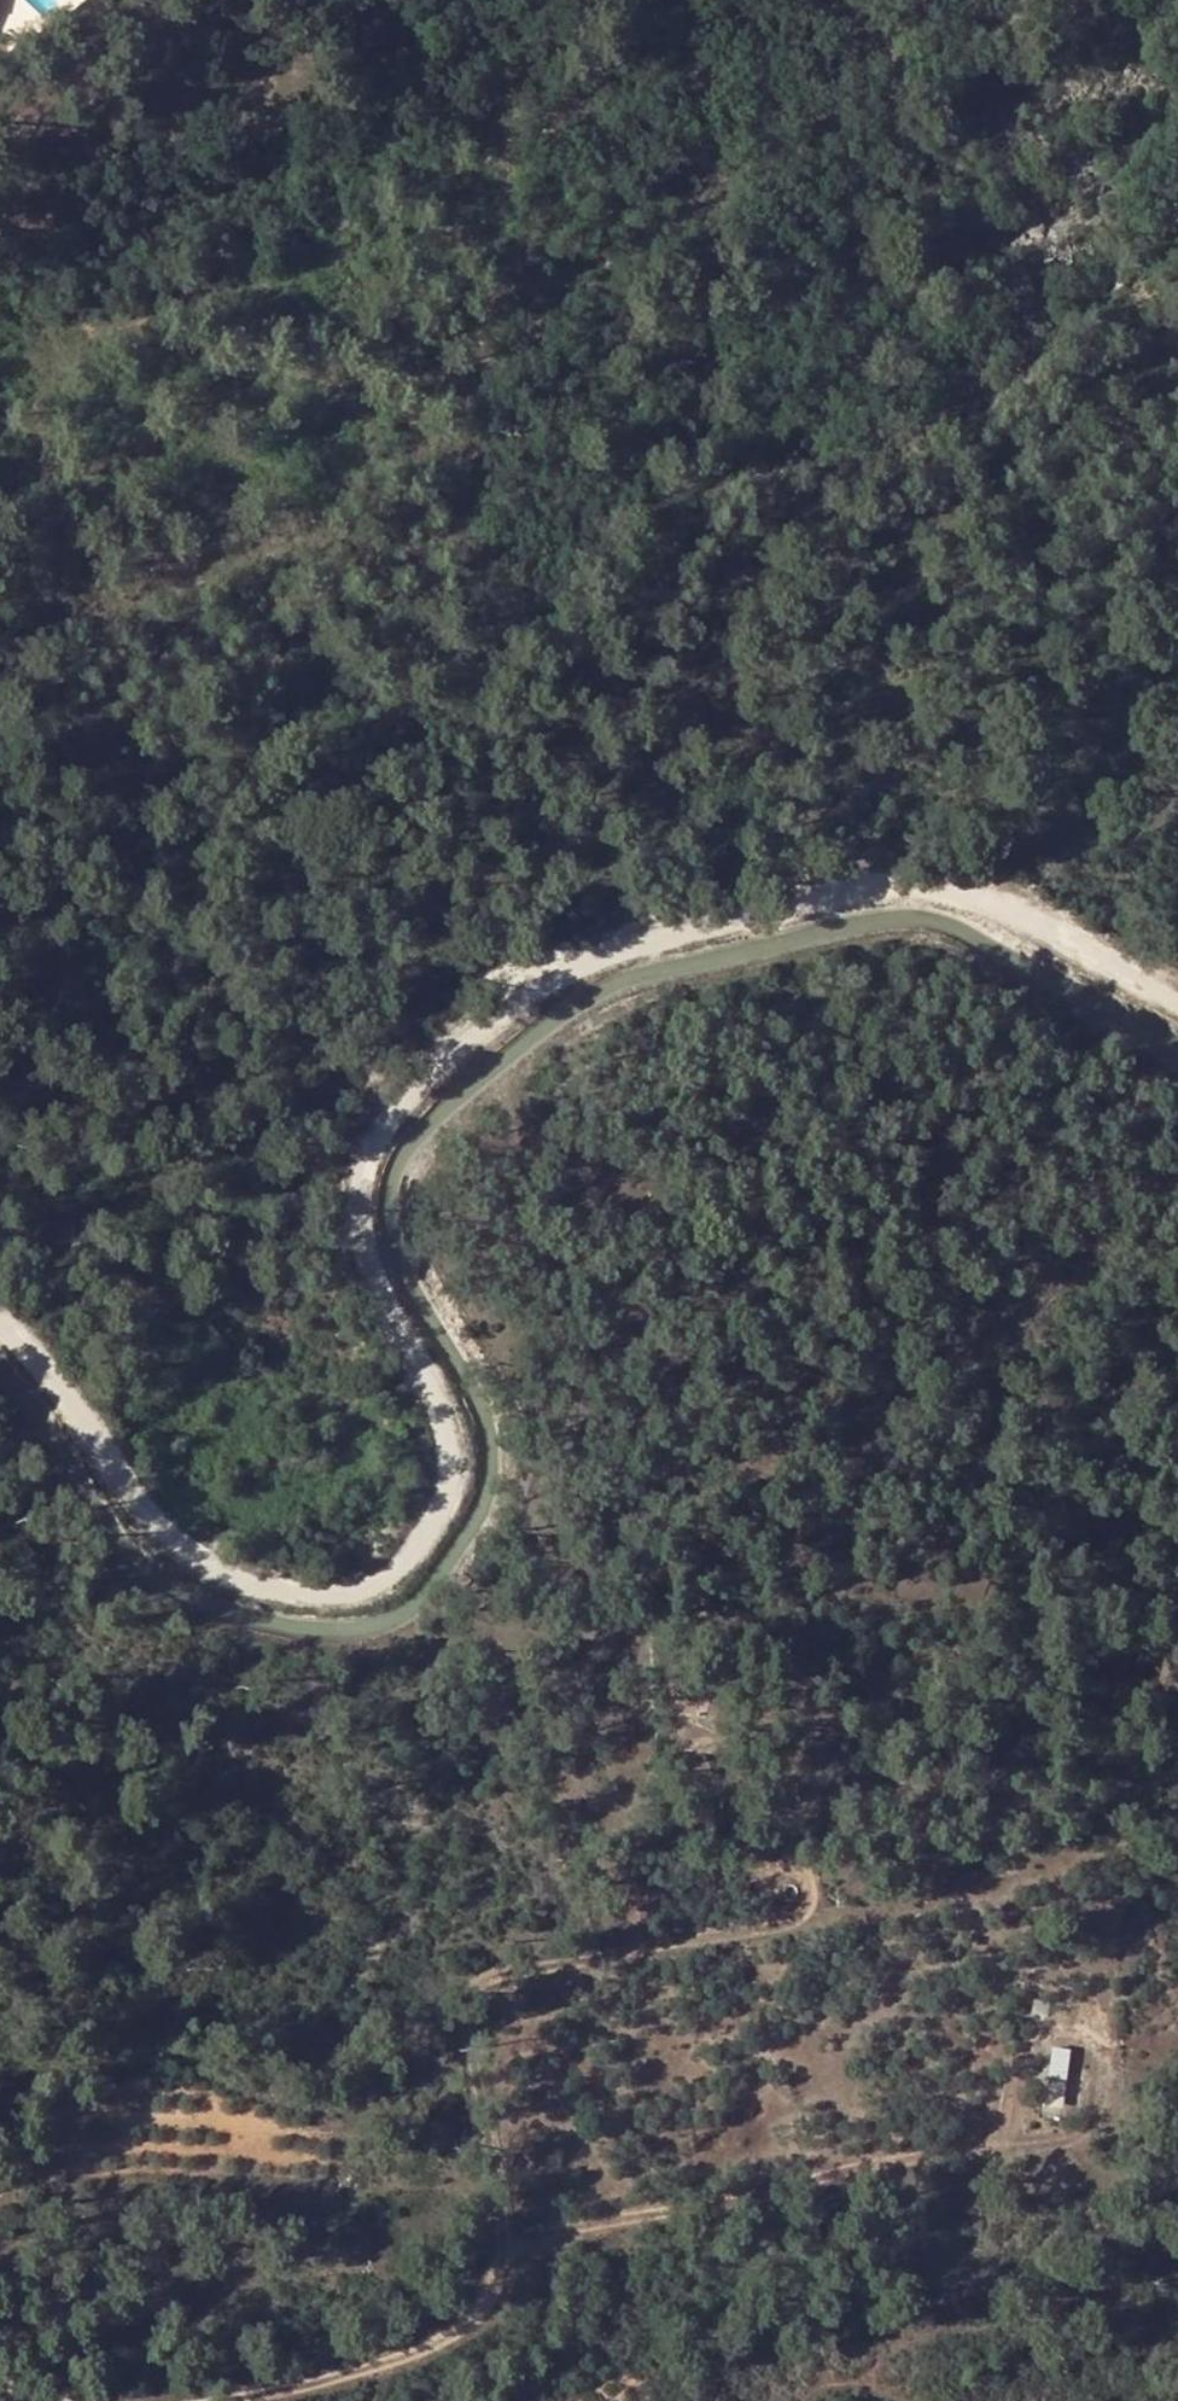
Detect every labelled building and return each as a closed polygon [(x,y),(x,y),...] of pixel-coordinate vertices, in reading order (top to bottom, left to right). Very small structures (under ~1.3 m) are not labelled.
[(1050,2069),(1066,2071),(1070,2048),(1054,2046),(1050,2069)] [(1066,2071),(1050,2069),(1045,2099),(1061,2101),(1066,2071)]
